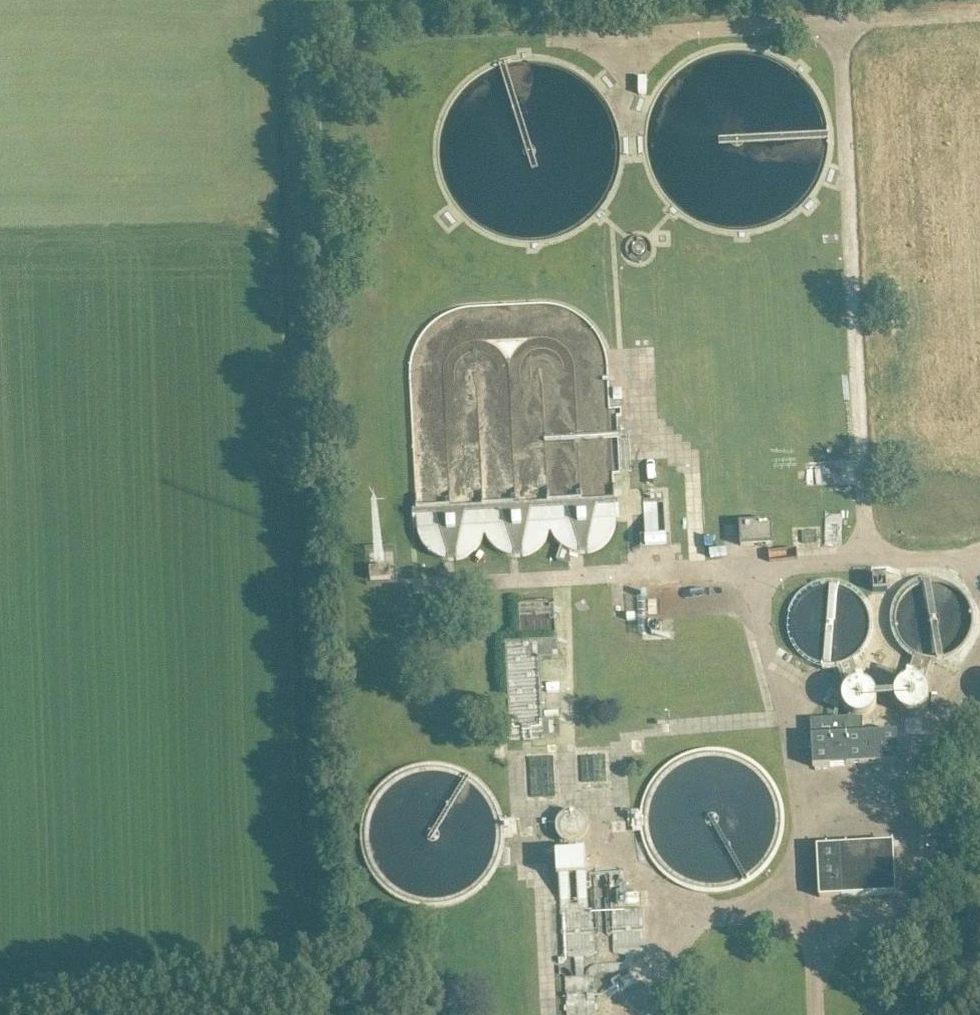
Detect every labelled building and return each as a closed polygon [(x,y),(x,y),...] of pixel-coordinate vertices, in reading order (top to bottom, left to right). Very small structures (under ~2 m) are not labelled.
[(771,523),(739,524),(740,547),(772,545),(771,523)] [(370,581),(390,580),(390,568),(370,569),(370,581)] [(873,577),(874,592),(888,592),(887,576),(873,577)] [(927,699),(926,693),(923,688),(918,684),(912,682),(906,683),(902,685),(899,687),(896,692),(895,695),(894,699),(895,705),(899,710),(904,714),(910,715),(916,715),(921,712),(924,709),(926,706),(927,699)] [(876,701),(876,700),(874,693),(871,688),(865,684),(862,683),(857,683),(852,685),(847,688),(844,691),(843,694),(842,700),(843,706),(844,709),(847,712),(852,716),(857,717),(862,717),(865,716),(870,713),(874,707),(876,701)] [(811,722),(813,769),(898,764),(896,733),(863,735),(862,719),(811,722)] [(346,755),(346,764),(355,764),(355,755),(346,755)] [(590,836),(589,829),(585,824),(579,820),(576,819),(572,819),(566,820),(561,824),(558,827),(557,830),(556,836),(557,842),(558,845),(561,848),(566,851),(572,853),(576,853),(579,852),(585,848),(589,843),(590,836)] [(928,826),(928,838),(947,838),(947,825),(928,826)] [(816,847),(819,899),(895,894),(892,844),(816,847)] [(556,855),(557,877),(585,876),(584,854),(556,855)]
